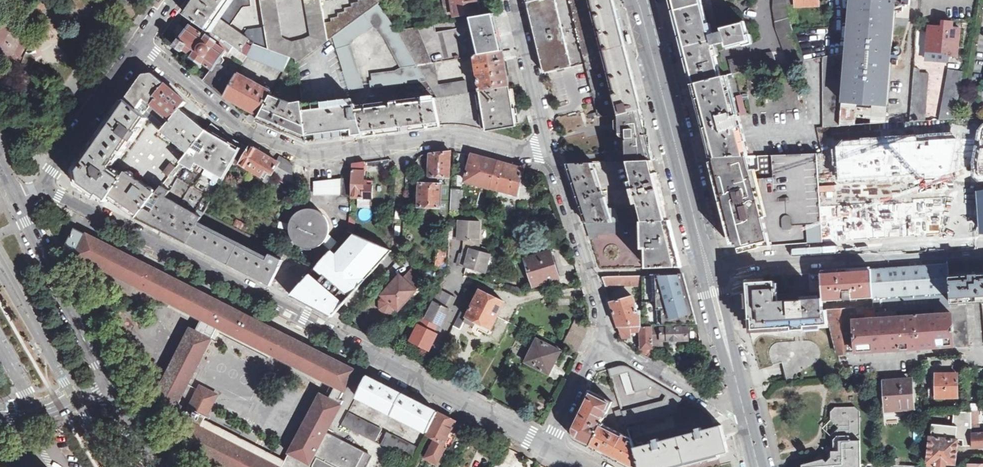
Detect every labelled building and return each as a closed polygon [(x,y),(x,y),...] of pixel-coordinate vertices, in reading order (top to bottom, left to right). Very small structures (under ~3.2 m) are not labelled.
[(186,13),(194,19),(233,45),(246,55),(253,43),(267,48),(264,27),(247,29),(243,34),(230,25),(243,7),(250,6),(250,0),(195,0),(186,13)] [(324,23),(320,0),(304,0),(310,36),(291,42),(282,37),(276,0),(260,0),(264,27),(267,48),(291,57),(295,59),(296,63),(327,41),(324,23)] [(332,37),(378,4),(379,3),(377,0),(358,0),(358,2),(351,3),(352,7),(344,8),(344,12),(337,13),(337,17),(330,18),(331,22),(324,23),(327,41),(332,37)] [(454,17),(479,12),(477,4),(477,0),(451,0),(454,17)] [(554,0),(540,0),(528,3),(539,51),(545,73),(562,69),(570,67),(554,0)] [(641,110),(631,72),(623,38),(613,0),(569,0),(598,117),(619,116),(641,110)] [(702,3),(701,0),(669,0),(670,3),(671,6),(673,14),(675,21),(691,85),(693,84),(721,77),(713,46),(724,43),(726,48),(749,43),(744,22),(721,28),(722,32),(710,35),(703,7),(702,3)] [(773,7),(776,28),(788,63),(805,60),(801,51),(792,26),(789,6),(789,0),(774,0),(773,7)] [(846,53),(841,125),(886,123),(894,17),(909,18),(911,0),(851,0),(846,53)] [(332,37),(350,93),(363,90),(350,45),(354,40),(372,26),(378,30),(386,41),(400,67),(394,70),(371,74),(371,80),(369,81),(370,88),(427,82),(416,65),(397,30),(378,4),(332,37)] [(495,15),(471,18),(476,39),(472,41),(476,55),(504,51),(495,15)] [(229,54),(233,45),(194,19),(180,40),(175,46),(183,51),(184,49),(193,56),(192,57),(202,64),(203,63),(213,70),(220,66),(224,61),(224,60),(229,54)] [(928,59),(948,61),(949,55),(959,56),(961,28),(931,25),(928,59)] [(397,30),(416,65),(432,63),(418,27),(414,28),(409,28),(397,30)] [(283,71),(291,57),(267,48),(253,43),(246,55),(245,57),(283,71)] [(246,55),(233,45),(229,54),(242,63),(243,60),(245,57),(246,55)] [(480,90),(509,87),(504,51),(476,55),(474,56),(480,90)] [(741,72),(779,65),(778,62),(776,62),(772,52),(728,61),(731,74),(741,72)] [(841,125),(846,53),(823,57),(823,127),(841,126),(841,125)] [(438,98),(469,93),(467,80),(438,84),(436,62),(432,63),(416,65),(427,82),(438,98)] [(220,66),(213,70),(205,81),(225,97),(232,81),(234,78),(220,66)] [(914,66),(911,121),(926,120),(930,72),(921,72),(921,69),(914,66)] [(956,118),(964,71),(949,69),(940,119),(956,118)] [(160,80),(152,73),(143,75),(124,101),(140,113),(165,84),(160,80)] [(271,95),(272,92),(236,74),(234,78),(232,81),(225,97),(226,98),(237,104),(259,116),(271,95)] [(737,117),(726,76),(721,77),(693,84),(700,111),(707,136),(712,158),(716,157),(747,156),(738,121),(741,120),(740,116),(737,117)] [(161,131),(181,109),(186,102),(185,101),(166,85),(165,84),(140,113),(161,131)] [(516,126),(509,87),(480,90),(488,131),(516,126)] [(302,104),(302,103),(295,104),(271,95),(259,116),(257,120),(281,130),(308,141),(302,104)] [(739,114),(744,114),(742,95),(736,96),(739,114)] [(363,134),(355,109),(352,98),(302,104),(308,141),(344,137),(363,134)] [(355,109),(363,134),(393,131),(440,125),(434,98),(355,109)] [(207,130),(181,109),(161,131),(140,113),(124,101),(76,170),(78,185),(96,197),(97,196),(105,201),(106,201),(107,201),(108,201),(109,198),(137,218),(147,204),(162,185),(181,162),(207,130)] [(654,160),(641,113),(641,110),(619,116),(626,162),(652,160),(654,160)] [(978,129),(971,176),(982,185),(982,123),(978,129)] [(212,124),(207,130),(181,162),(193,168),(197,163),(224,178),(235,160),(236,158),(244,145),(242,144),(240,143),(231,138),(229,137),(227,135),(212,124)] [(959,135),(841,141),(835,147),(836,181),(950,176),(959,135)] [(291,182),(293,182),(293,166),(292,164),(292,163),(280,157),(279,159),(277,162),(262,153),(253,147),(250,146),(249,147),(244,145),(236,158),(241,161),(240,163),(269,181),(274,172),(291,182)] [(446,152),(430,154),(429,175),(450,176),(451,152),(448,152),(446,152)] [(472,155),(465,182),(491,189),(498,162),(472,155)] [(787,214),(787,201),(768,202),(762,179),(759,169),(751,171),(747,156),(716,157),(716,160),(713,161),(717,176),(731,231),(735,244),(738,244),(739,248),(776,245),(784,245),(823,242),(823,239),(822,224),(793,225),(793,217),(787,214)] [(638,208),(641,221),(668,220),(664,205),(665,204),(661,188),(657,172),(655,173),(652,160),(626,162),(631,181),(627,182),(634,205),(637,204),(638,208)] [(181,162),(162,185),(171,190),(167,197),(202,216),(205,212),(224,178),(197,163),(193,168),(181,162)] [(364,185),(365,171),(364,162),(352,163),(352,170),(352,171),(352,178),(351,198),(372,199),(373,185),(364,185)] [(491,189),(517,196),(517,195),(525,166),(519,168),(498,162),(491,189)] [(586,223),(611,222),(607,209),(593,163),(566,164),(577,196),(586,223)] [(450,176),(429,175),(426,175),(426,184),(450,185),(450,177),(450,176)] [(342,178),(341,179),(341,195),(341,197),(351,198),(352,178),(342,178)] [(316,182),(316,195),(317,195),(336,195),(337,194),(338,179),(316,182)] [(450,185),(426,184),(420,183),(418,206),(433,207),(436,207),(435,229),(447,230),(449,201),(450,185)] [(187,243),(199,222),(202,216),(167,197),(171,190),(162,185),(147,204),(137,218),(159,229),(181,240),(187,243)] [(462,191),(451,191),(451,200),(450,209),(458,210),(461,210),(462,191)] [(489,195),(482,193),(479,205),(485,206),(489,195)] [(912,202),(837,205),(839,239),(940,234),(948,196),(912,197),(912,202)] [(623,222),(641,221),(638,208),(607,209),(611,222),(619,222),(623,222)] [(289,224),(289,226),(289,228),(289,230),(289,231),(290,234),(291,236),(292,238),(293,241),(295,243),(297,244),(299,246),(302,247),(304,247),(306,248),(309,248),(311,248),(313,247),(317,246),(319,245),(321,243),(322,242),(323,241),(324,240),(325,238),(326,236),(327,234),(327,232),(328,230),(328,227),(327,225),(327,223),(326,220),(325,218),(323,216),(322,215),(320,213),(319,212),(317,211),(315,210),(313,210),(310,209),(307,209),(304,209),(302,210),(300,211),(298,212),(296,213),(295,214),(294,216),(292,217),(291,219),(291,221),(290,222),(289,224)] [(473,249),(478,250),(478,249),(480,221),(460,220),(459,239),(459,240),(465,240),(465,248),(473,249)] [(646,260),(646,268),(681,267),(674,241),(669,220),(668,220),(641,221),(642,240),(640,240),(640,260),(646,260)] [(187,243),(188,243),(211,255),(244,272),(271,285),(280,266),(279,266),(281,262),(282,260),(281,259),(272,255),(270,254),(268,257),(199,222),(187,243)] [(586,224),(589,234),(620,233),(619,222),(611,222),(586,223),(586,224)] [(335,385),(344,390),(356,396),(367,376),(295,340),(277,331),(218,300),(193,288),(149,265),(75,228),(72,233),(64,249),(202,319),(217,327),(335,385)] [(392,251),(352,233),(347,231),(337,243),(330,251),(319,264),(315,269),(296,290),(291,296),(313,307),(322,311),(332,317),(356,290),(361,285),(392,251)] [(325,247),(332,239),(327,234),(326,236),(325,238),(324,240),(323,241),(322,242),(321,243),(325,247)] [(330,251),(337,243),(332,239),(325,247),(330,251)] [(437,242),(436,267),(445,268),(446,243),(437,242)] [(458,265),(464,267),(465,267),(469,268),(472,269),(485,273),(490,254),(478,250),(473,249),(472,254),(465,253),(461,254),(458,265)] [(534,285),(558,278),(550,253),(526,260),(534,285)] [(935,309),(951,307),(951,303),(949,276),(948,263),(914,266),(871,269),(873,298),(874,307),(888,306),(889,311),(889,312),(935,309)] [(393,283),(382,295),(383,297),(380,301),(380,309),(385,313),(393,313),(396,309),(398,310),(416,290),(416,289),(424,280),(413,269),(404,279),(397,287),(393,283)] [(873,298),(871,269),(842,271),(821,273),(822,298),(822,300),(873,298)] [(949,276),(951,303),(967,302),(982,301),(982,273),(949,276)] [(393,283),(397,287),(404,279),(400,275),(393,283)] [(640,275),(603,277),(606,287),(641,286),(641,278),(640,275)] [(640,326),(697,327),(690,301),(683,277),(641,278),(640,326)] [(822,300),(822,298),(776,301),(775,281),(746,282),(749,318),(750,330),(828,325),(827,309),(823,309),(822,300)] [(453,327),(460,330),(464,321),(489,333),(505,302),(480,289),(472,306),(465,302),(453,327)] [(441,325),(448,312),(449,310),(455,297),(448,293),(442,305),(435,301),(426,319),(437,324),(440,326),(441,325)] [(619,327),(640,326),(639,310),(636,310),(631,297),(612,302),(611,302),(619,327)] [(969,346),(967,302),(951,303),(951,307),(954,346),(954,347),(969,346)] [(954,346),(951,307),(935,309),(935,315),(899,317),(899,313),(886,314),(887,318),(864,319),(864,312),(889,311),(888,306),(874,307),(827,309),(828,325),(829,325),(838,346),(839,354),(906,349),(954,346)] [(428,351),(437,334),(436,333),(434,331),(437,324),(426,319),(424,318),(420,325),(419,324),(410,342),(418,346),(421,347),(428,351)] [(151,408),(171,418),(217,327),(202,319),(195,331),(190,329),(151,408)] [(562,345),(577,353),(587,333),(588,326),(575,320),(562,345)] [(619,327),(622,337),(631,337),(631,332),(641,331),(642,348),(653,348),(653,346),(653,336),(652,328),(652,326),(640,326),(619,327)] [(661,327),(652,328),(653,336),(658,336),(658,340),(661,340),(688,340),(688,327),(661,328),(661,327)] [(653,346),(662,345),(661,340),(658,340),(658,336),(653,336),(653,346)] [(524,362),(549,374),(561,351),(536,339),(524,362)] [(652,358),(653,355),(653,348),(642,348),(641,353),(643,354),(647,356),(651,358),(652,358)] [(622,411),(626,423),(627,425),(673,412),(682,398),(629,367),(628,368),(636,391),(649,387),(651,386),(665,395),(662,401),(622,411)] [(937,398),(957,397),(957,374),(936,374),(937,398)] [(356,396),(427,432),(438,412),(433,409),(411,398),(391,388),(367,376),(356,396)] [(888,409),(912,408),(910,381),(886,382),(888,409)] [(340,399),(344,390),(335,385),(328,398),(321,394),(305,422),(302,420),(300,424),(303,426),(289,453),(309,463),(326,433),(343,400),(340,399)] [(201,386),(184,419),(200,428),(204,421),(217,395),(201,386)] [(630,466),(637,466),(639,463),(634,447),(631,439),(603,425),(604,424),(601,423),(612,401),(589,390),(586,396),(571,426),(570,430),(571,433),(572,436),(574,439),(577,441),(604,454),(630,466)] [(861,464),(859,412),(854,407),(835,407),(831,412),(831,420),(823,429),(831,436),(831,447),(841,447),(841,452),(834,452),(834,455),(834,457),(831,457),(827,462),(824,459),(802,465),(802,466),(861,466),(861,464)] [(620,425),(626,423),(622,411),(622,409),(615,412),(617,420),(618,419),(620,425)] [(348,412),(341,425),(375,442),(381,429),(348,412)] [(427,435),(451,447),(461,428),(458,426),(454,424),(456,421),(452,419),(439,412),(427,435)] [(954,413),(953,428),(956,428),(955,439),(958,439),(957,449),(972,448),(971,434),(971,413),(954,413)] [(200,428),(184,419),(183,419),(181,423),(173,439),(184,445),(188,448),(192,450),(226,466),(277,466),(200,428)] [(326,433),(309,463),(289,453),(284,461),(266,452),(265,454),(248,445),(249,443),(240,438),(238,441),(222,432),(223,430),(204,421),(200,428),(277,466),(347,466),(357,448),(326,433)] [(696,460),(697,462),(719,456),(718,454),(729,451),(722,425),(702,430),(702,427),(696,429),(697,431),(660,440),(659,438),(654,440),(655,442),(634,447),(639,463),(637,466),(675,466),(675,465),(685,463),(696,460)] [(933,437),(955,439),(956,428),(953,428),(934,427),(933,437)] [(982,447),(982,430),(980,430),(980,434),(971,434),(972,448),(982,447)] [(389,449),(412,461),(419,448),(387,432),(384,438),(388,440),(385,447),(389,449)] [(955,439),(933,437),(931,437),(928,462),(936,463),(936,465),(939,465),(939,466),(947,466),(947,463),(955,464),(957,449),(958,439),(955,439)] [(347,466),(356,466),(364,452),(357,448),(347,466)]
